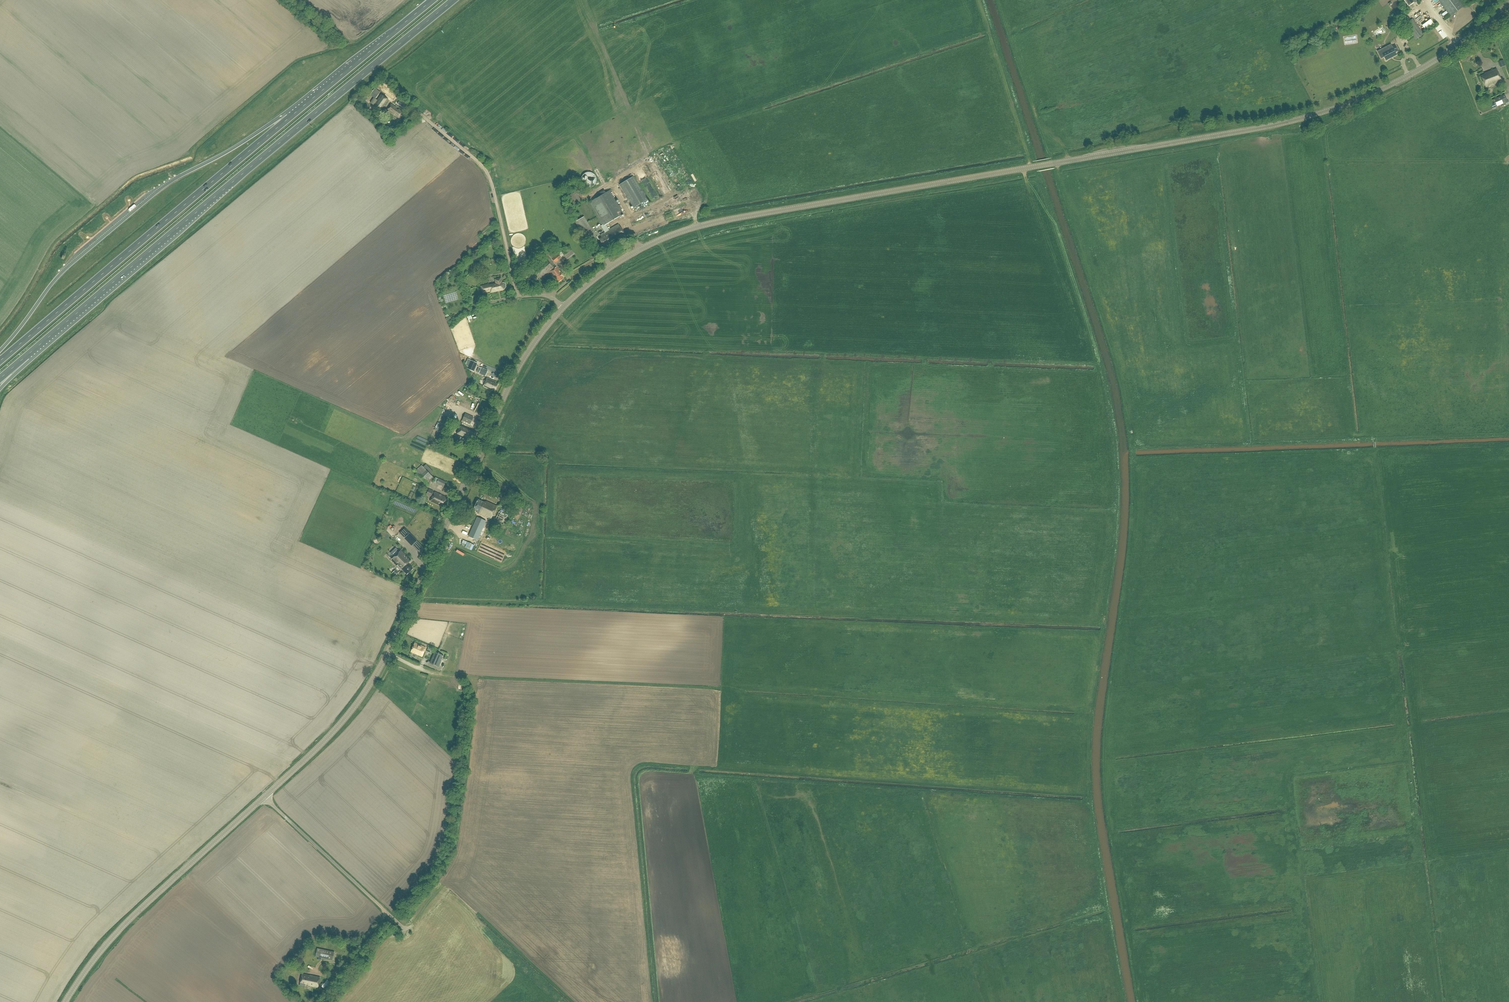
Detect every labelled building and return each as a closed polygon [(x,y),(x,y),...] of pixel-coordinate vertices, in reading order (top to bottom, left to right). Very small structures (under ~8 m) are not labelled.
[(1459,0),(1437,0),(1449,17),(1464,6),(1459,0)] [(1423,34),(1412,19),(1404,25),(1415,40),(1423,34)] [(1396,50),(1394,45),(1390,46),(1391,48),(1381,52),(1384,59),(1395,55),(1393,52),(1396,50)] [(1502,81),(1497,68),(1489,72),(1481,76),(1486,87),(1502,81)] [(290,95),(304,85),(302,82),(288,92),(290,95)] [(389,100),(382,95),(374,106),(381,111),(389,100)] [(1493,100),(1494,103),(1506,98),(1505,95),(1493,100)] [(1506,98),(1494,103),(1491,105),(1493,108),(1508,101),(1506,98)] [(276,103),(263,114),(266,116),(279,105),(276,103)] [(396,107),(391,104),(386,110),(394,115),(395,115),(398,117),(398,118),(402,112),(399,109),(398,110),(395,108),(396,107)] [(647,200),(633,177),(619,185),(633,209),(647,200)] [(660,186),(665,196),(671,193),(666,183),(660,186)] [(623,214),(609,191),(589,203),(603,225),(601,226),(605,232),(602,234),(603,237),(600,239),(604,246),(609,244),(612,245),(626,236),(618,224),(609,230),(606,225),(623,214)] [(581,202),(576,192),(569,196),(574,205),(581,202)] [(675,218),(691,211),(689,206),(673,213),(675,218)] [(593,232),(584,217),(575,222),(584,238),(593,232)] [(574,254),(569,247),(562,253),(567,260),(574,254)] [(561,258),(556,252),(550,257),(555,263),(561,258)] [(554,264),(549,258),(534,270),(541,279),(549,272),(557,283),(562,279),(562,277),(564,275),(562,272),(561,273),(556,267),(555,268),(552,265),(554,264)] [(483,269),(481,262),(473,264),(474,271),(483,269)] [(503,282),(502,282),(501,283),(500,278),(495,280),(496,284),(489,285),(481,287),(482,293),(490,291),(491,293),(504,290),(503,289),(505,289),(506,287),(505,283),(503,282)] [(478,363),(468,359),(465,365),(468,367),(467,369),(474,372),(478,363)] [(488,370),(479,367),(477,371),(480,372),(479,373),(485,376),(488,370)] [(496,382),(487,378),(484,386),(492,390),(493,389),(495,390),(498,384),(496,383),(496,382)] [(473,417),(465,414),(462,421),(470,425),(473,417)] [(451,421),(442,417),(440,421),(442,422),(436,434),(444,437),(451,421)] [(468,428),(461,425),(457,435),(471,441),(472,440),(473,441),(477,432),(471,429),(471,431),(468,429),(468,428)] [(433,472),(426,464),(423,467),(422,465),(415,472),(428,485),(435,479),(430,475),(433,472)] [(446,482),(436,478),(434,483),(444,487),(446,482)] [(447,498),(435,492),(430,501),(443,507),(447,498)] [(515,501),(504,496),(502,500),(513,505),(515,501)] [(484,503),(478,500),(474,509),(478,511),(477,513),(491,519),(497,506),(487,502),(484,503)] [(508,515),(499,511),(494,521),(503,525),(508,515)] [(486,521),(477,517),(468,536),(478,540),(486,521)] [(410,533),(404,539),(412,547),(417,541),(410,533)] [(411,560),(402,550),(392,559),(402,570),(402,569),(407,574),(413,568),(408,563),(411,560)] [(426,648),(415,643),(411,652),(422,656),(426,648)] [(444,655),(435,652),(430,663),(438,667),(444,655)] [(334,952),(317,948),(315,957),(332,960),(334,952)] [(320,977),(302,974),(300,985),(305,986),(305,984),(308,984),(308,985),(318,987),(320,977)]
